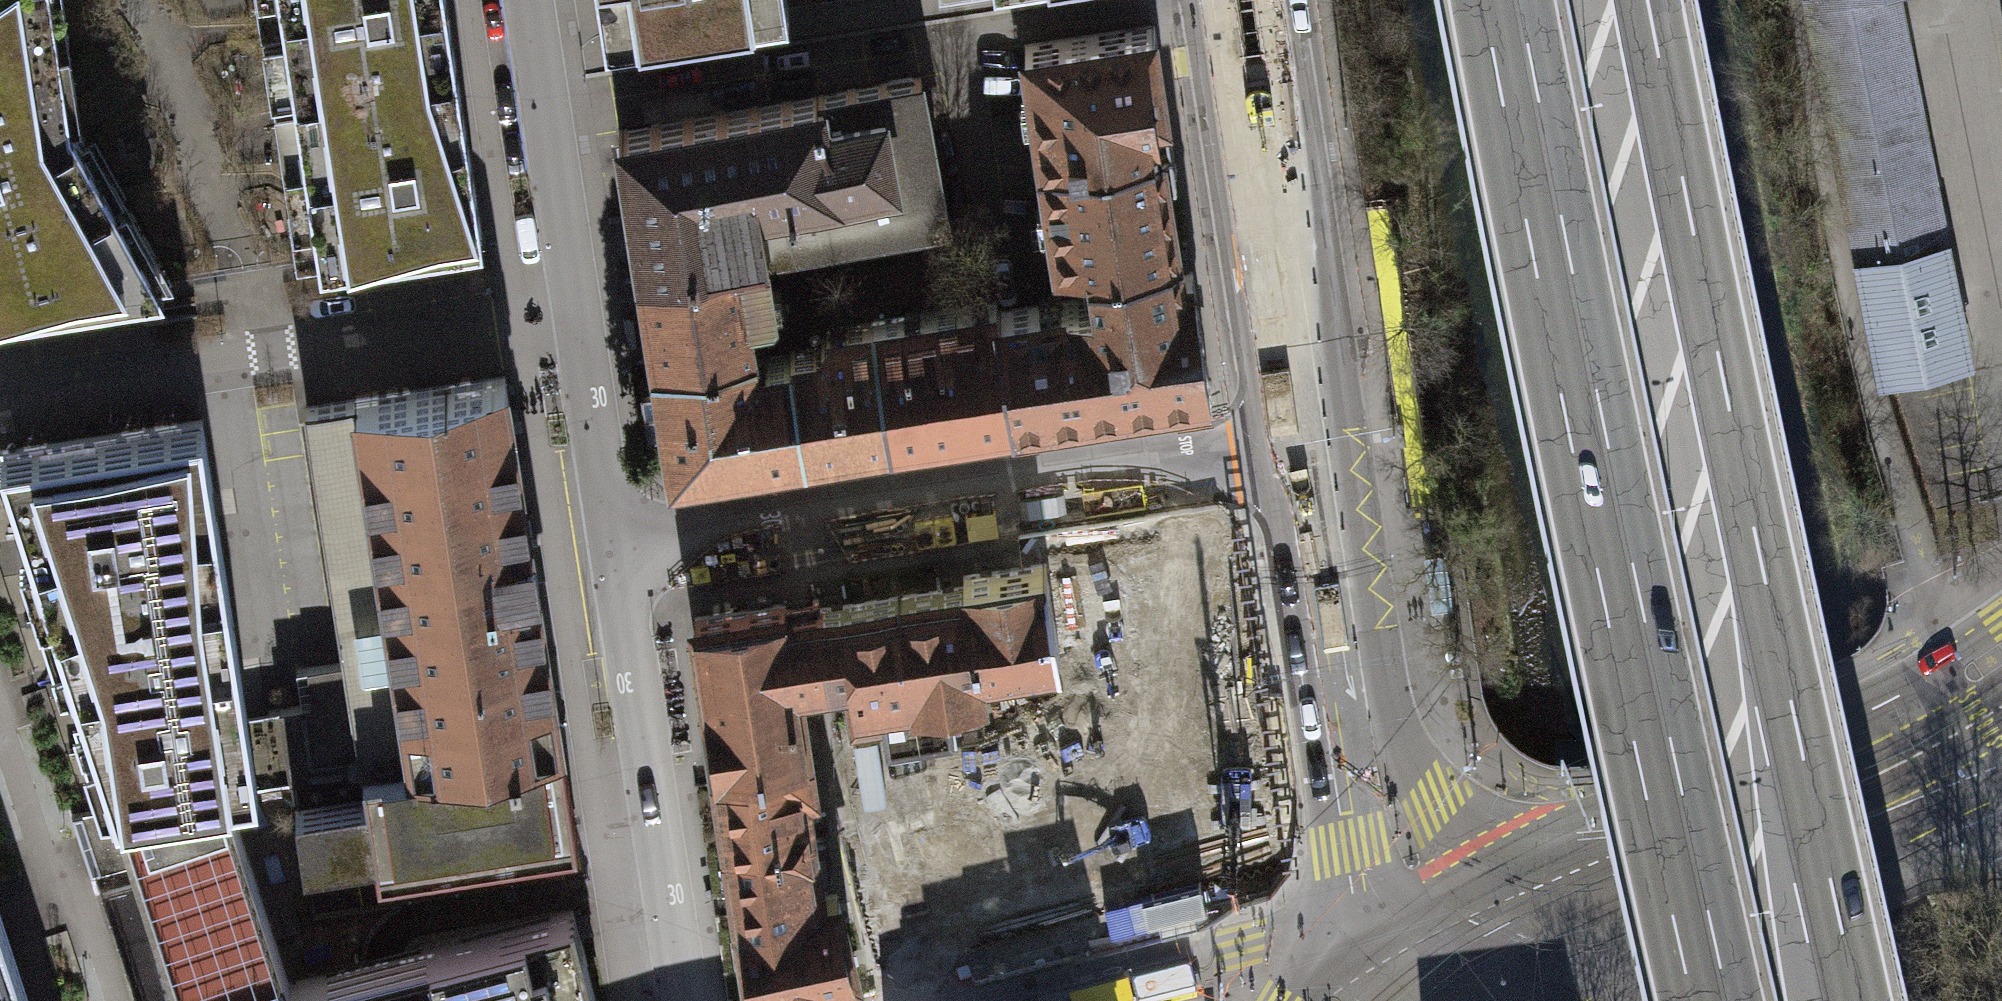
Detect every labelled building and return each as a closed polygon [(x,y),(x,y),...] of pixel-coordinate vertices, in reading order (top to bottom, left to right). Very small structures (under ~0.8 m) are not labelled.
[(53,0),(0,0),(0,307),(165,282),(71,114),(53,0)] [(294,89),(457,64),(447,0),(281,0),(294,89)] [(605,38),(788,10),(787,0),(599,0),(605,38)] [(1858,263),(1881,378),(1970,361),(1946,245),(1943,245),(1894,0),(1810,0),(1862,262),(1858,263)] [(1154,24),(1024,44),(1057,261),(1090,256),(1091,262),(1179,248),(1158,112),(1167,111),(1154,24)] [(321,258),(483,233),(457,64),(294,89),(321,258)] [(921,75),(617,130),(640,268),(766,246),(766,248),(947,217),(921,75)] [(750,314),(770,311),(775,305),(766,248),(766,246),(640,268),(654,360),(755,344),(750,314)] [(1182,271),(1179,248),(1091,262),(1096,295),(995,310),(1012,417),(1210,387),(1192,270),(1182,271)] [(995,310),(994,300),(873,319),(891,435),(1012,417),(995,310)] [(830,325),(820,337),(821,344),(790,349),(790,353),(805,448),(891,435),(873,319),(830,325)] [(757,358),(755,344),(654,360),(672,469),(805,448),(790,353),(757,358)] [(505,376),(307,406),(346,662),(308,668),(313,703),(281,708),(292,779),(561,738),(505,376)] [(0,451),(0,452),(53,615),(228,588),(202,420),(0,451)] [(984,666),(1059,654),(1046,570),(1045,563),(966,575),(968,585),(980,666),(984,666)] [(987,686),(984,666),(980,666),(968,585),(898,595),(918,730),(955,724),(950,692),(987,686)] [(228,588),(53,615),(117,807),(228,789),(292,779),(281,708),(247,713),(228,588)] [(886,734),(918,730),(898,595),(817,608),(826,665),(849,662),(856,706),(881,702),(886,734)] [(795,670),(826,665),(817,608),(815,598),(694,616),(700,654),(695,655),(701,693),(706,692),(717,762),(807,749),(795,670)] [(378,869),(578,838),(563,737),(561,738),(292,779),(305,860),(374,849),(378,869)] [(729,838),(809,825),(803,782),(812,781),(807,749),(717,762),(718,771),(713,772),(719,811),(724,810),(729,838)] [(228,789),(117,807),(71,814),(91,875),(135,863),(180,1000),(597,1000),(573,909),(291,982),(228,789)] [(1054,922),(1032,813),(903,839),(925,948),(1054,922)] [(740,912),(826,899),(825,895),(821,867),(816,867),(809,825),(729,838),(740,912)] [(825,895),(826,899),(740,912),(749,969),(745,973),(746,986),(758,995),(773,991),(775,986),(855,966),(837,893),(825,895)] [(0,912),(0,1000),(29,1000),(0,912)]
